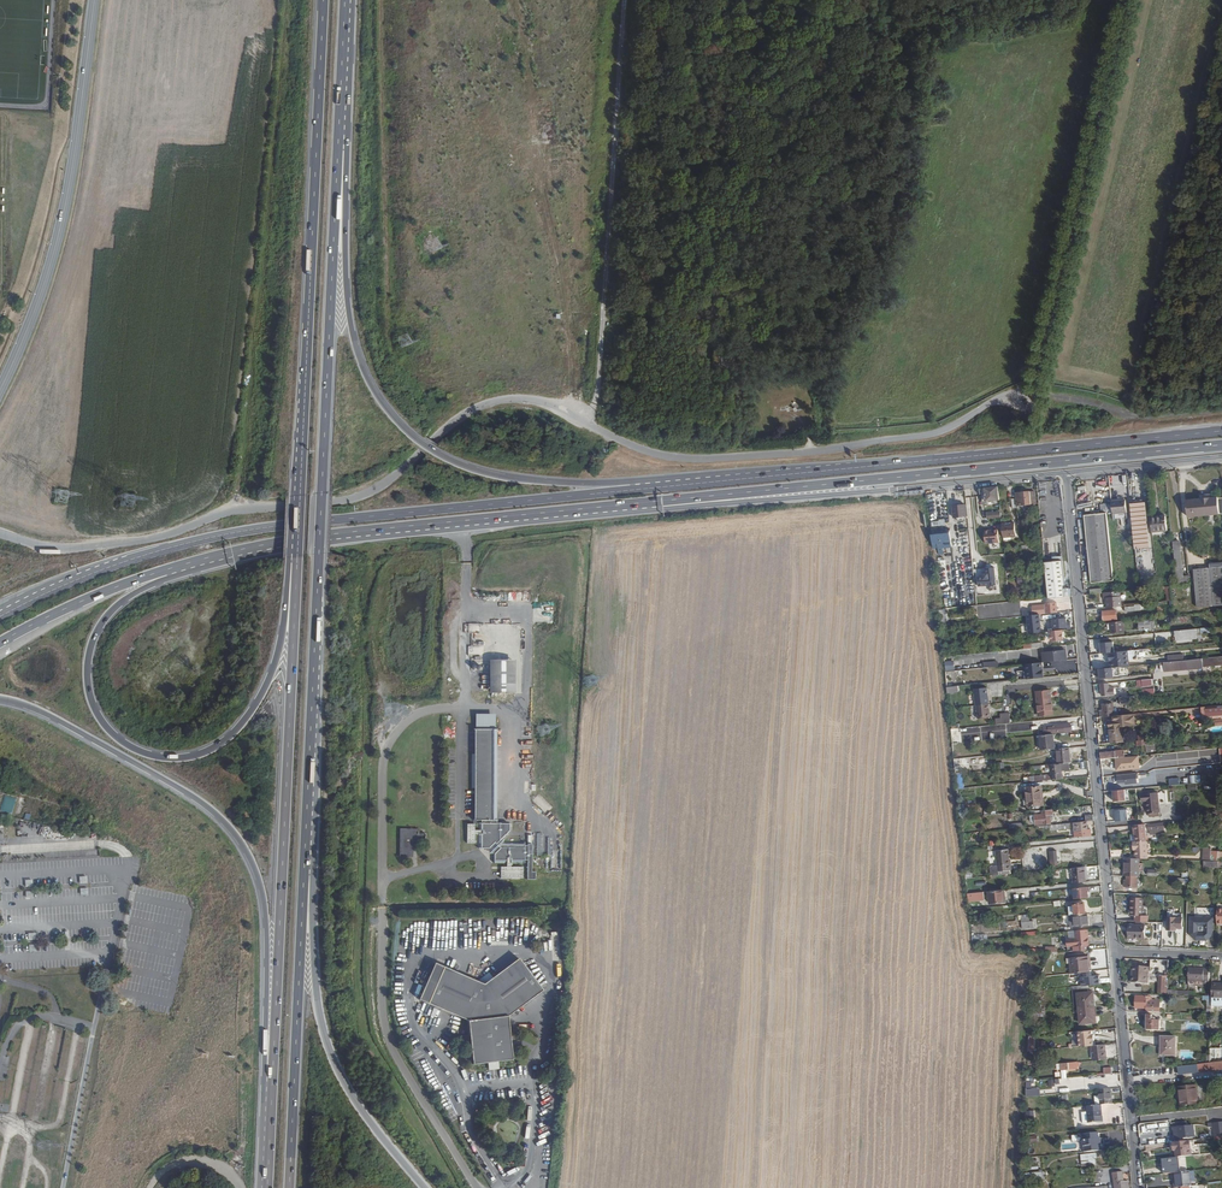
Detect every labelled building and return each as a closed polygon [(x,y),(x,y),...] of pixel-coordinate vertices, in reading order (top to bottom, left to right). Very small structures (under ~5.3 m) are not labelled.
[(999,501),(998,487),(981,489),(982,503),(999,501)] [(1036,504),(1035,492),(1030,493),(1030,492),(1015,493),(1016,499),(1016,506),(1031,505),(1031,504),(1036,504)] [(1212,497),(1199,498),(1186,500),(1188,517),(1220,514),(1218,497),(1212,497)] [(1127,513),(1126,501),(1111,502),(1113,521),(1127,520),(1126,513),(1127,513)] [(1149,549),(1145,503),(1130,504),(1135,550),(1149,549)] [(967,517),(966,505),(953,506),(954,518),(967,517)] [(1114,582),(1107,513),(1084,516),(1091,584),(1114,582)] [(1165,532),(1164,517),(1151,518),(1152,533),(1165,532)] [(1016,537),(1015,523),(1002,524),(1003,538),(1016,537)] [(951,538),(950,530),(944,530),(944,534),(942,534),(941,533),(932,534),(933,548),(938,548),(938,555),(944,554),(943,548),(952,547),(951,538)] [(998,543),(996,531),(980,533),(981,544),(998,543)] [(1180,540),(1173,541),(1176,578),(1177,578),(1184,578),(1183,576),(1180,540)] [(1065,586),(1063,561),(1045,563),(1049,599),(1065,597),(1064,586),(1065,586)] [(1209,567),(1194,569),(1197,607),(1221,605),(1221,562),(1209,563),(1209,567)] [(980,588),(997,586),(995,569),(987,570),(987,575),(984,576),(984,579),(979,579),(980,588)] [(1177,584),(1180,584),(1180,585),(1189,584),(1188,575),(1183,576),(1184,578),(1177,578),(1177,584)] [(1161,587),(1161,595),(1165,595),(1165,601),(1170,601),(1169,586),(1161,587)] [(1121,607),(1120,597),(1119,597),(1119,592),(1102,593),(1103,600),(1106,599),(1107,608),(1121,607)] [(1057,613),(1057,603),(1045,603),(1046,614),(1057,613)] [(1117,619),(1116,611),(1103,612),(1104,621),(1117,619)] [(1042,633),(1040,615),(1028,616),(1029,634),(1042,633)] [(1072,628),(1071,622),(1067,623),(1067,618),(1056,619),(1057,624),(1054,624),(1055,630),(1072,628)] [(1147,621),(1144,629),(1155,628),(1155,620),(1147,621)] [(1144,629),(1147,621),(1139,621),(1139,629),(1144,629)] [(1125,633),(1124,622),(1109,623),(1110,634),(1125,633)] [(1201,632),(1201,628),(1175,631),(1176,640),(1202,638),(1201,632)] [(1064,640),(1063,631),(1050,632),(1051,641),(1064,640)] [(483,646),(468,647),(468,655),(483,655),(483,646)] [(1128,666),(1126,651),(1112,653),(1113,668),(1119,667),(1128,666)] [(1016,662),(1016,652),(1006,653),(1007,657),(999,658),(999,663),(1016,662)] [(1168,655),(1168,662),(1185,660),(1184,654),(1168,655)] [(1202,658),(1203,667),(1221,665),(1221,656),(1202,658)] [(1192,659),(1193,668),(1203,667),(1202,658),(1192,659)] [(1164,662),(1164,664),(1165,671),(1193,669),(1193,668),(1192,659),(1164,662)] [(518,660),(491,660),(490,696),(518,694),(518,660)] [(945,671),(954,670),(952,660),(943,662),(945,671)] [(1042,678),(1041,663),(1027,664),(1028,679),(1042,678)] [(1120,675),(1119,667),(1113,668),(1096,669),(1097,677),(1100,676),(1100,679),(1114,677),(1114,676),(1120,675)] [(1115,695),(1114,688),(1109,689),(1109,683),(1101,684),(1102,696),(1115,695)] [(988,696),(987,688),(974,689),(976,706),(976,705),(989,704),(989,703),(987,703),(986,696),(988,696)] [(1053,715),(1051,690),(1036,692),(1038,716),(1053,715)] [(1120,697),(1120,705),(1126,705),(1126,708),(1133,708),(1132,696),(1120,697)] [(1114,712),(1113,703),(1112,703),(1112,704),(1109,716),(1118,715),(1118,712),(1114,712)] [(991,718),(989,704),(976,705),(978,719),(990,718),(991,718)] [(1201,707),(1202,719),(1221,717),(1221,705),(1201,707)] [(1123,727),(1134,726),(1138,725),(1137,713),(1118,715),(1109,716),(1109,721),(1108,721),(1108,722),(1108,723),(1108,728),(1110,728),(1123,727)] [(1005,724),(1004,714),(1001,715),(1002,719),(997,720),(998,724),(1005,724)] [(497,716),(476,715),(475,821),(496,822),(497,716)] [(1065,732),(1064,724),(1059,725),(1058,723),(1053,723),(1053,726),(1049,726),(1049,725),(1043,726),(1043,728),(1039,729),(1038,725),(1032,726),(1032,735),(1065,732)] [(1110,728),(1111,743),(1125,742),(1123,727),(1110,728)] [(1054,744),(1053,734),(1040,735),(1041,750),(1057,749),(1058,749),(1058,744),(1054,744)] [(1150,739),(1138,740),(1136,740),(1137,746),(1146,745),(1147,752),(1156,751),(1155,739),(1150,739)] [(1071,763),(1069,748),(1058,749),(1057,749),(1058,764),(1068,763),(1071,763)] [(1115,751),(1108,752),(1108,759),(1125,757),(1125,750),(1115,751)] [(1124,772),(1123,758),(1108,759),(1109,764),(1108,764),(1108,774),(1124,772)] [(1130,759),(1130,765),(1131,784),(1143,783),(1142,774),(1137,774),(1136,763),(1133,763),(1133,759),(1130,759)] [(1063,778),(1062,770),(1069,769),(1068,763),(1058,764),(1050,765),(1052,779),(1063,778)] [(1131,784),(1130,765),(1128,765),(1128,768),(1124,768),(1124,772),(1124,775),(1123,776),(1123,785),(1131,784)] [(1205,783),(1205,775),(1187,776),(1187,783),(1205,783)] [(1167,779),(1169,786),(1179,784),(1178,777),(1167,779)] [(1043,805),(1042,793),(1043,793),(1042,786),(1026,788),(1027,794),(1023,795),(1024,807),(1043,805)] [(1111,802),(1125,801),(1124,790),(1110,791),(1111,802)] [(1147,813),(1149,813),(1149,816),(1160,815),(1158,792),(1143,794),(1143,802),(1146,801),(1147,813)] [(12,813),(16,798),(5,795),(0,810),(12,813)] [(1113,823),(1127,822),(1126,809),(1108,810),(1108,817),(1113,817),(1113,823)] [(1054,819),(1053,810),(1035,811),(1036,825),(1051,824),(1051,819),(1054,819)] [(1159,833),(1158,823),(1148,824),(1149,830),(1150,830),(1150,834),(1159,834),(1159,833)] [(510,824),(481,824),(481,830),(475,831),(476,824),(467,825),(467,844),(475,844),(476,834),(479,835),(479,849),(489,849),(490,854),(495,854),(494,863),(507,863),(507,867),(501,867),(501,878),(525,879),(525,867),(512,867),(512,864),(526,863),(526,861),(528,861),(528,881),(536,880),(537,872),(532,872),(533,846),(529,846),(526,846),(526,843),(505,843),(505,840),(502,840),(510,832),(510,824)] [(1147,835),(1146,824),(1133,825),(1133,830),(1135,830),(1135,834),(1136,841),(1147,841),(1147,835)] [(1092,836),(1091,829),(1088,829),(1088,825),(1074,827),(1075,838),(1092,836)] [(414,855),(414,837),(418,837),(418,841),(426,841),(426,833),(420,833),(420,828),(404,828),(403,854),(414,855)] [(1136,841),(1133,841),(1133,848),(1134,848),(1134,850),(1135,858),(1140,858),(1148,858),(1148,841),(1147,841),(1136,841)] [(1218,851),(1212,850),(1212,848),(1204,847),(1203,860),(1217,860),(1218,851)] [(1011,870),(1009,850),(997,851),(999,872),(1011,870)] [(1058,865),(1057,851),(1050,851),(1051,866),(1058,865)] [(1140,858),(1135,858),(1125,858),(1124,875),(1127,875),(1137,876),(1139,876),(1140,858)] [(1086,882),(1084,867),(1071,868),(1073,883),(1086,882)] [(1137,880),(1137,876),(1127,875),(1126,880),(1124,880),(1124,886),(1138,887),(1139,880),(1137,880)] [(1087,898),(1087,892),(1086,892),(1085,887),(1070,889),(1071,899),(1087,898)] [(991,903),(1008,901),(1007,889),(989,891),(991,903)] [(968,893),(970,902),(986,899),(985,891),(968,893)] [(1164,895),(1152,894),(1151,902),(1164,903),(1164,895)] [(1131,897),(1130,915),(1132,915),(1134,915),(1143,915),(1143,897),(1131,897)] [(1075,915),(1080,914),(1086,914),(1085,904),(1085,903),(1074,904),(1075,915)] [(1213,935),(1213,908),(1205,908),(1205,904),(1193,904),(1193,917),(1191,917),(1190,934),(1193,934),(1193,937),(1196,940),(1207,940),(1210,937),(1210,935),(1213,935)] [(1183,913),(1175,913),(1175,909),(1168,909),(1167,930),(1177,930),(1177,928),(1182,928),(1183,913)] [(1075,915),(1076,923),(1076,927),(1090,925),(1088,913),(1086,914),(1080,914),(1075,915)] [(1030,914),(1019,914),(1019,920),(1023,920),(1023,928),(1036,928),(1036,919),(1030,919),(1030,914)] [(1007,921),(1008,929),(1018,929),(1017,920),(1007,921)] [(1135,936),(1145,936),(1146,925),(1128,924),(1128,938),(1135,938),(1135,936)] [(1068,951),(1078,950),(1088,949),(1088,946),(1089,946),(1088,929),(1076,930),(1077,938),(1068,939),(1068,951)] [(511,1019),(548,993),(521,956),(485,983),(456,971),(462,1023),(467,1025),(472,1069),(516,1065),(511,1019)] [(1090,972),(1088,956),(1068,958),(1069,974),(1090,972)] [(1168,973),(1169,960),(1165,960),(1159,959),(1159,972),(1168,973)] [(462,1023),(456,971),(436,962),(418,1003),(462,1023)] [(1148,984),(1149,967),(1133,966),(1132,983),(1148,984)] [(1189,968),(1188,986),(1206,986),(1206,982),(1209,982),(1210,968),(1189,968)] [(1168,994),(1168,989),(1168,975),(1159,975),(1158,994),(1168,994)] [(1213,983),(1212,992),(1212,996),(1212,998),(1221,998),(1221,984),(1220,984),(1213,983)] [(1095,1006),(1094,992),(1089,992),(1089,986),(1078,987),(1080,1007),(1095,1006)] [(1152,1000),(1152,997),(1147,997),(1147,996),(1136,995),(1136,1008),(1146,1008),(1146,1012),(1151,1012),(1152,1000)] [(1206,1014),(1210,1014),(1211,1014),(1212,996),(1203,996),(1202,1000),(1207,1001),(1206,1014)] [(1152,1000),(1151,1012),(1160,1012),(1160,1000),(1152,1000)] [(1096,1015),(1095,1006),(1080,1007),(1080,1016),(1096,1015)] [(1097,1022),(1096,1015),(1080,1016),(1081,1024),(1097,1022)] [(1160,1015),(1150,1015),(1149,1030),(1160,1031),(1160,1015)] [(1109,1039),(1110,1028),(1093,1030),(1092,1038),(1109,1039)] [(1092,1041),(1091,1035),(1090,1035),(1089,1031),(1076,1032),(1077,1047),(1091,1046),(1090,1041),(1092,1041)] [(1175,1056),(1176,1037),(1161,1037),(1161,1055),(1175,1056)] [(1106,1059),(1105,1044),(1092,1046),(1093,1060),(1106,1059)] [(1078,1068),(1077,1062),(1061,1063),(1062,1070),(1078,1068)] [(1078,1085),(1078,1081),(1075,1081),(1075,1077),(1057,1079),(1058,1085),(1064,1085),(1065,1090),(1076,1089),(1076,1085),(1078,1085)] [(1198,1103),(1196,1086),(1179,1088),(1180,1105),(1198,1103)] [(1027,1088),(1027,1096),(1041,1095),(1041,1087),(1027,1088)] [(1113,1104),(1111,1089),(1100,1090),(1101,1105),(1113,1104)] [(1102,1119),(1101,1105),(1084,1107),(1085,1112),(1087,1112),(1088,1123),(1099,1122),(1099,1119),(1102,1119)] [(1177,1127),(1178,1139),(1195,1137),(1194,1125),(1177,1127)] [(1103,1150),(1101,1138),(1100,1138),(1099,1132),(1078,1134),(1079,1141),(1083,1141),(1084,1146),(1087,1146),(1088,1151),(1103,1150)] [(1173,1151),(1175,1151),(1176,1157),(1189,1155),(1188,1149),(1191,1149),(1190,1140),(1172,1142),(1173,1151)] [(1092,1158),(1091,1154),(1082,1155),(1083,1159),(1084,1159),(1084,1165),(1083,1165),(1083,1167),(1096,1165),(1095,1157),(1092,1158)] [(1129,1181),(1124,1182),(1123,1171),(1113,1172),(1115,1187),(1130,1187),(1129,1181)] [(1174,1182),(1174,1187),(1191,1186),(1190,1171),(1175,1173),(1176,1182),(1174,1182)] [(1028,1180),(1045,1179),(1045,1172),(1028,1172),(1028,1180)]
